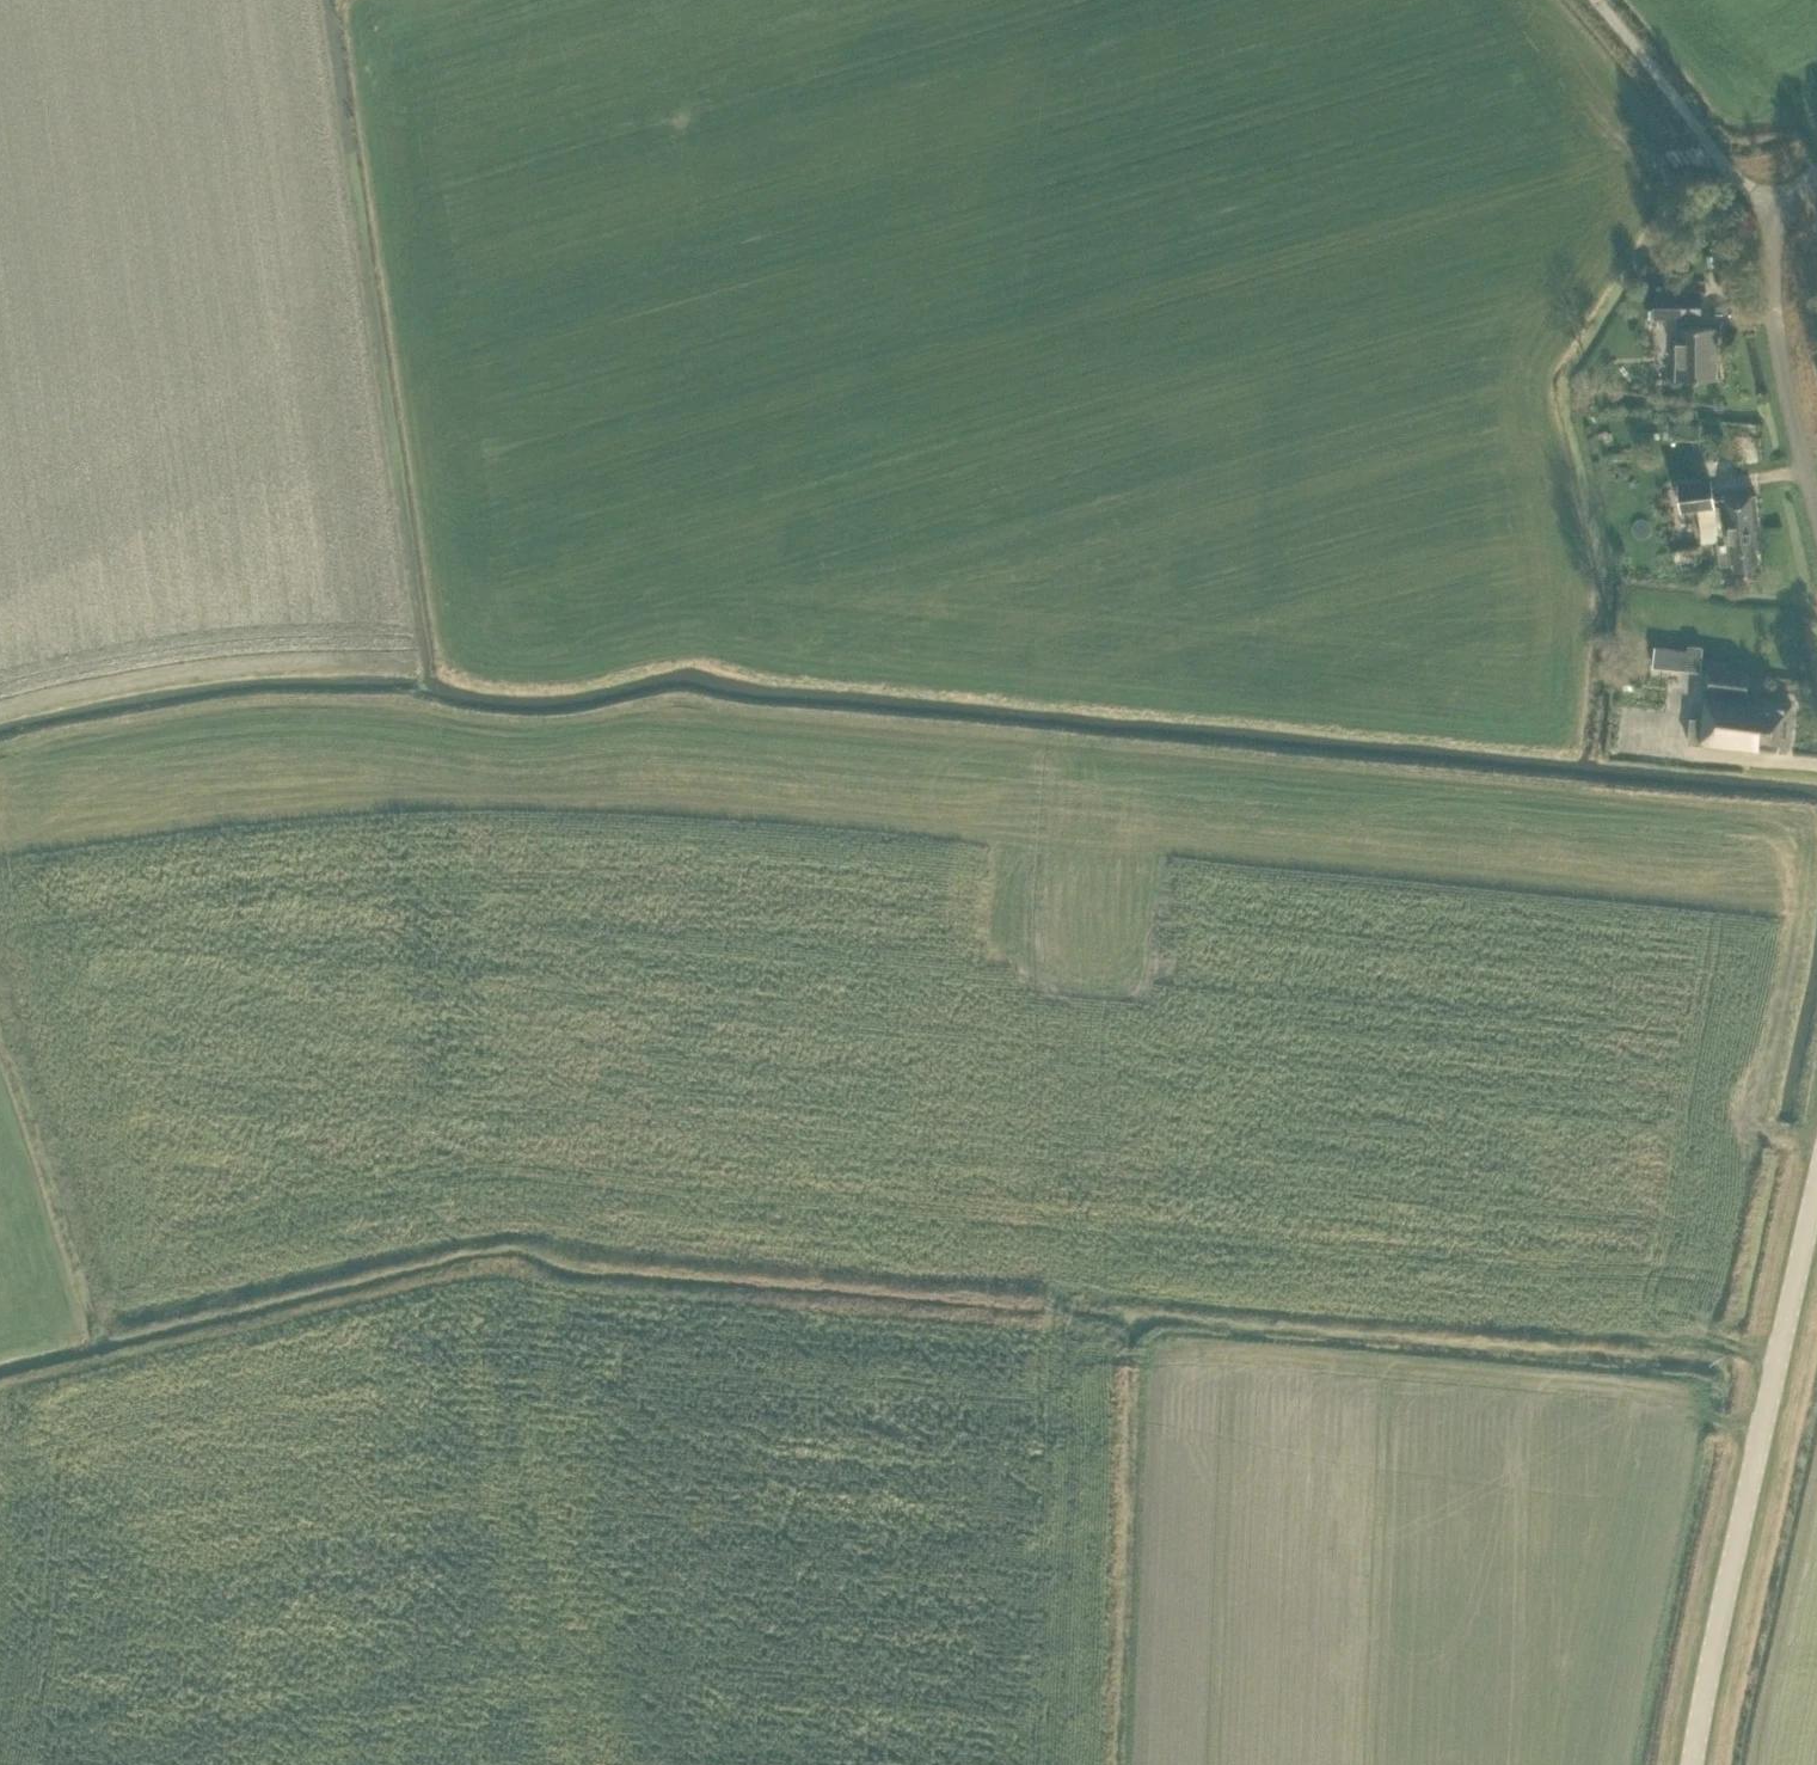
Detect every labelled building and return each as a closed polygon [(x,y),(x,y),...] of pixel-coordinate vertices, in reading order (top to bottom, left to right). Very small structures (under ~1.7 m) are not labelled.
[(1718,274),(1729,284),(1735,278),(1725,268),(1718,274)] [(1655,291),(1655,317),(1703,317),(1703,291),(1655,291)] [(1678,378),(1718,378),(1718,326),(1678,326),(1678,378)] [(1717,539),(1721,566),(1734,564),(1734,569),(1759,566),(1756,549),(1759,549),(1756,523),(1761,523),(1757,494),(1715,499),(1712,480),(1678,484),(1682,510),(1698,509),(1702,541),(1717,539)] [(1689,644),(1689,650),(1655,646),(1653,666),(1701,671),(1704,646),(1689,644)] [(1765,699),(1765,697),(1747,695),(1750,673),(1706,668),(1703,689),(1707,691),(1703,719),(1691,717),(1688,743),(1760,751),(1760,747),(1787,750),(1793,703),(1765,699)] [(1623,690),(1642,692),(1643,678),(1624,676),(1623,690)]
